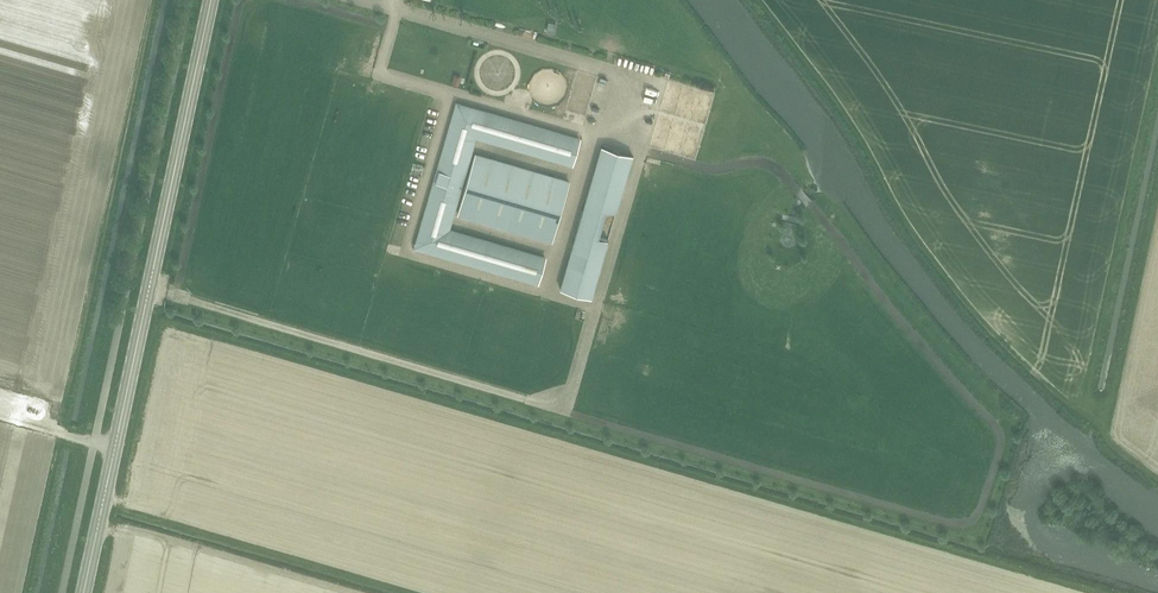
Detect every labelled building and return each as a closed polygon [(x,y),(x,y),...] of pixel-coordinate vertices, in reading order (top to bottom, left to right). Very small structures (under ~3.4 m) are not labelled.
[(417,247),(538,282),(545,259),(447,230),(475,134),(573,163),(579,140),(458,105),(417,247)] [(592,297),(608,240),(598,237),(606,210),(616,212),(633,155),(601,146),(560,288),(592,297)] [(474,155),(458,212),(553,240),(569,182),(474,155)]
